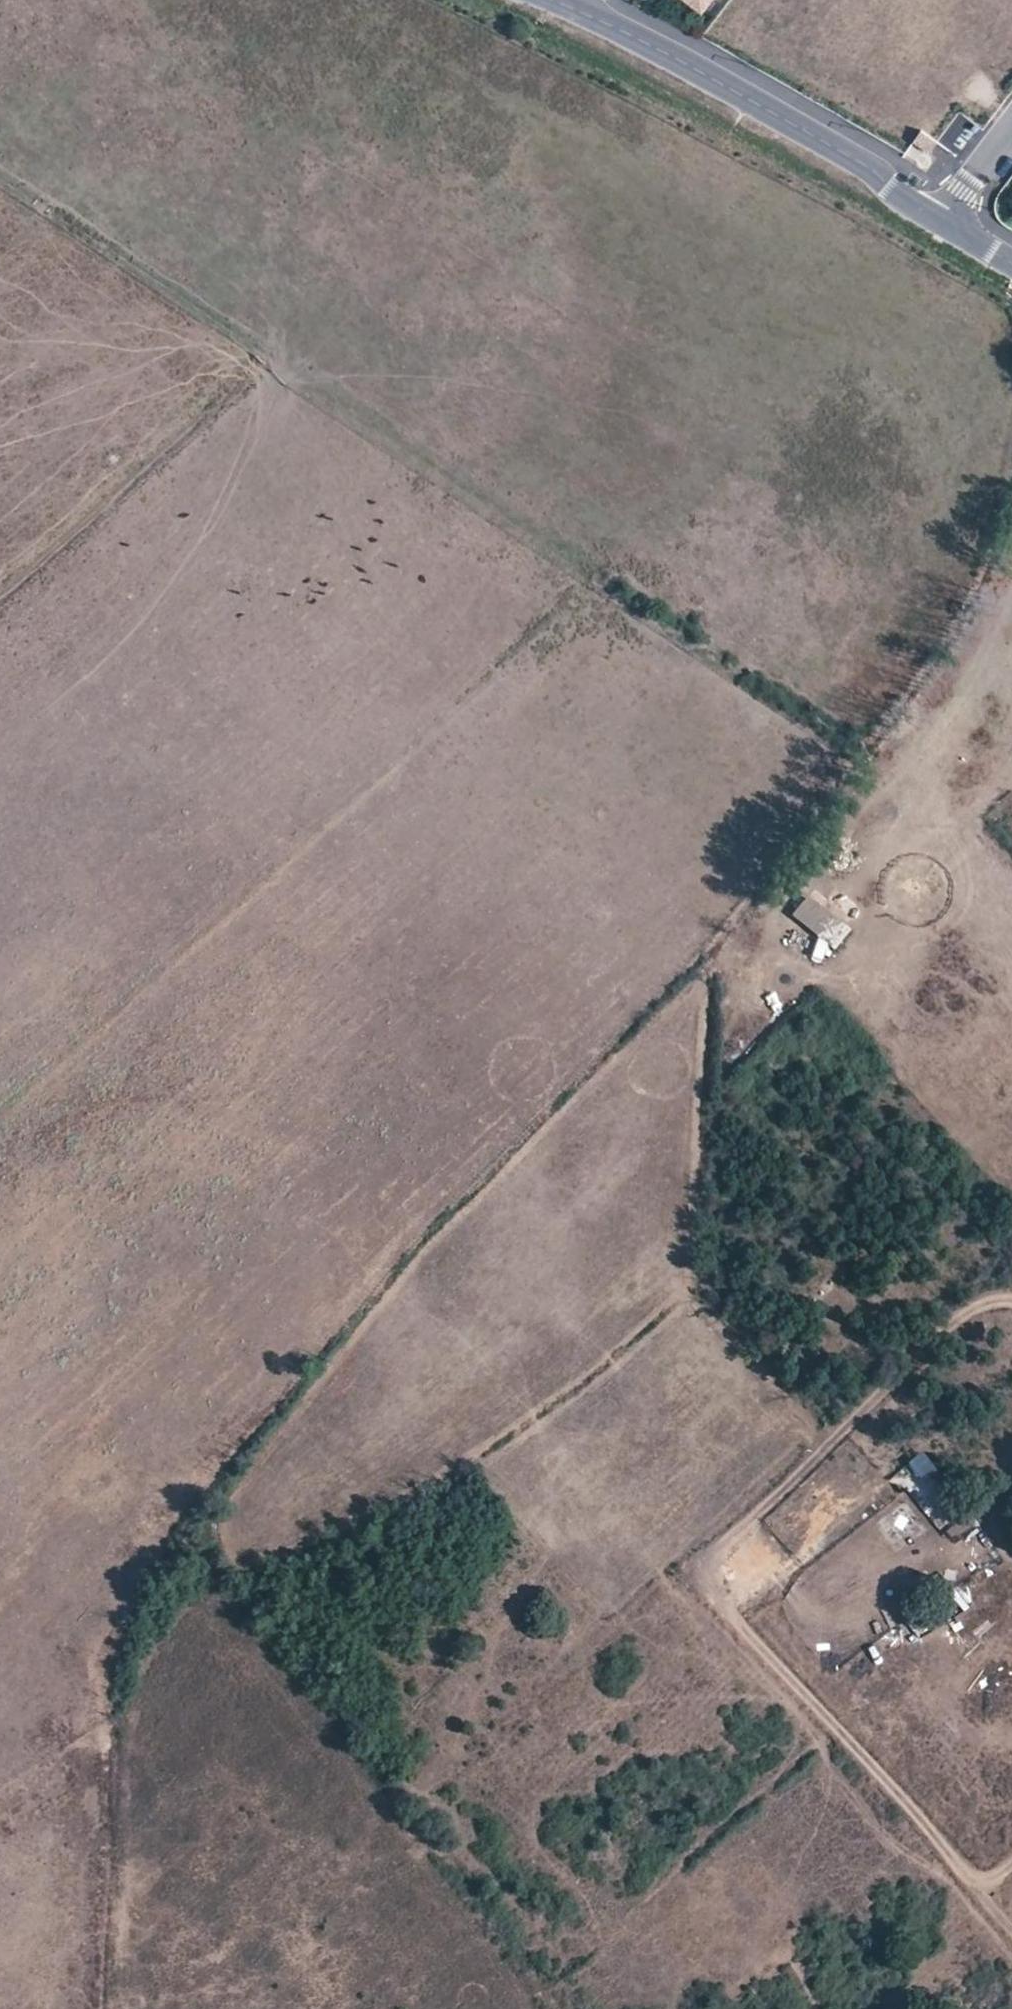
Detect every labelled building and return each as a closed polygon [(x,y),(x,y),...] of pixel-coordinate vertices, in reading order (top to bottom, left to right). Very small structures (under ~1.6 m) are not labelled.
[(705,14),(716,0),(686,0),(705,14)] [(911,142),(921,149),(931,138),(920,131),(911,142)] [(792,916),(805,926),(796,937),(824,959),(849,928),(808,896),(792,916)] [(905,1492),(938,1470),(925,1452),(893,1474),(905,1492)] [(928,1520),(945,1528),(953,1513),(936,1504),(928,1520)]
